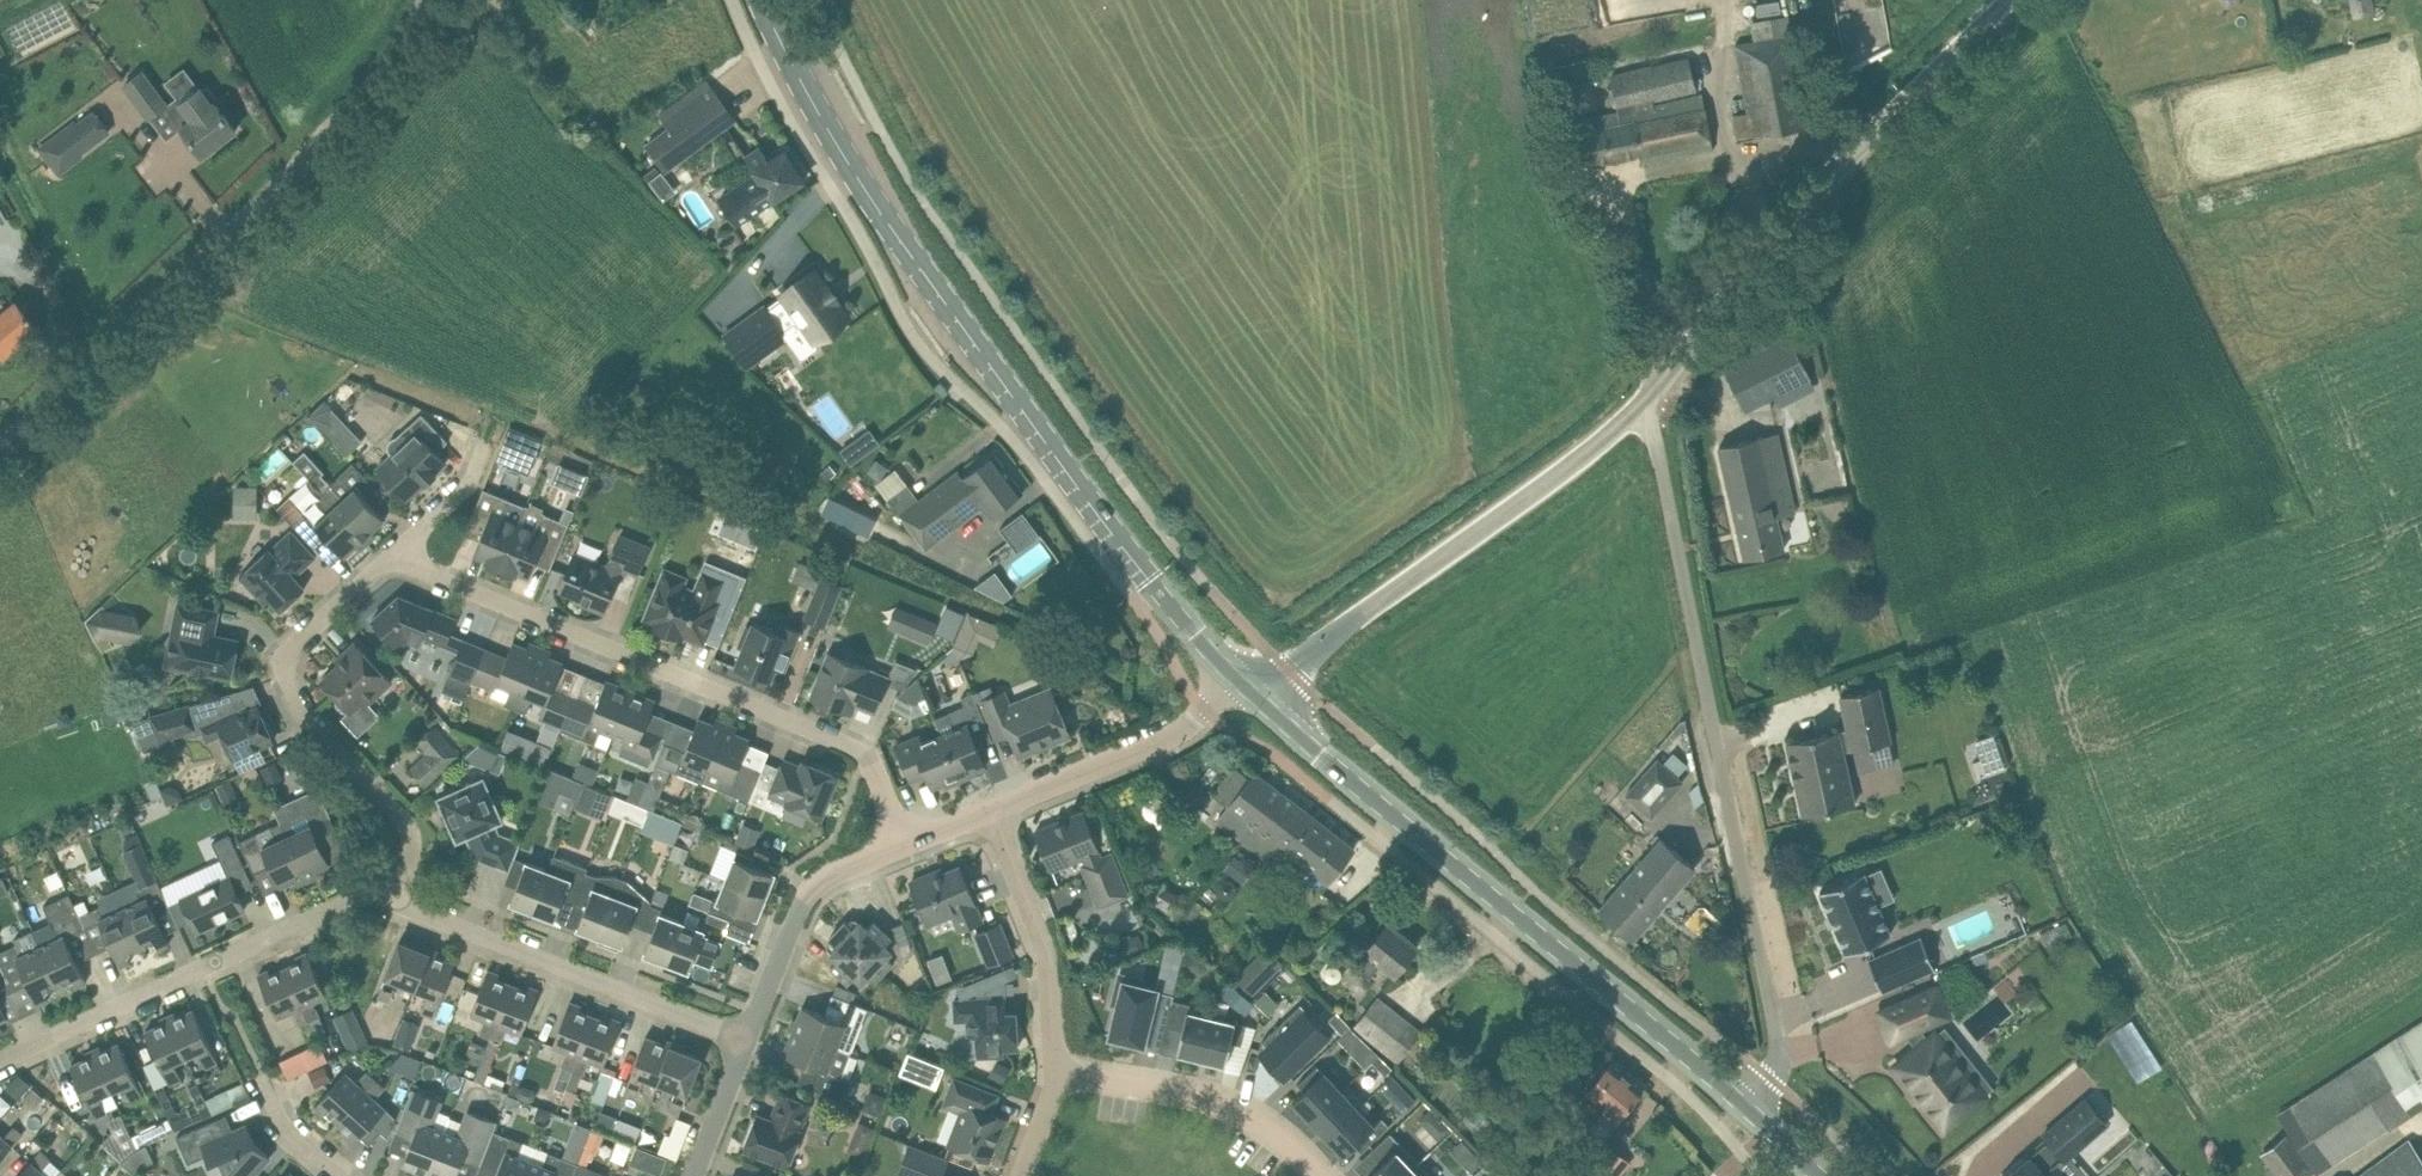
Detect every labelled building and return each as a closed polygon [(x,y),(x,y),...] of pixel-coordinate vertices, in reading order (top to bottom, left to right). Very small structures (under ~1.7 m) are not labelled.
[(1734,113),(1737,137),(1808,127),(1792,15),(1754,21),(1757,40),(1739,42),(1749,111),(1734,113)] [(1558,64),(1566,92),(1595,84),(1587,55),(1558,64)] [(1714,148),(1709,125),(1703,93),(1652,104),(1651,99),(1695,90),(1688,60),(1610,76),(1618,111),(1577,119),(1586,164),(1640,153),(1642,163),(1714,148)] [(170,110),(203,155),(237,130),(217,104),(221,101),(209,85),(205,88),(202,85),(200,86),(185,67),(166,81),(178,97),(170,103),(170,104),(173,107),(170,110)] [(144,69),(123,84),(149,119),(170,104),(170,103),(144,69)] [(683,97),(657,117),(667,131),(685,155),(736,117),(708,79),(683,97)] [(75,124),(40,150),(57,171),(80,154),(77,150),(89,142),(75,124)] [(745,157),(757,176),(721,200),(736,223),(766,203),(767,204),(805,179),(785,149),(769,159),(761,146),(745,157)] [(766,304),(724,334),(748,368),(789,339),(791,337),(789,334),(804,323),(816,340),(816,339),(820,336),(849,316),(836,299),(834,300),(814,272),(816,271),(815,270),(767,304),(766,304)] [(23,309),(15,300),(7,307),(0,299),(0,346),(6,354),(38,327),(23,309)] [(1811,376),(1782,321),(1717,354),(1746,410),(1811,376)] [(326,400),(309,415),(326,432),(347,456),(363,440),(326,400)] [(449,441),(432,423),(423,413),(397,437),(393,439),(390,442),(389,445),(390,449),(392,453),(378,467),(407,498),(425,482),(426,483),(437,473),(436,472),(447,462),(437,451),(449,441)] [(851,462),(880,441),(869,425),(840,447),(851,462)] [(1720,445),(1745,557),(1784,549),(1777,517),(1795,512),(1777,432),(1720,445)] [(505,442),(498,459),(509,463),(508,465),(528,473),(536,454),(505,442)] [(324,472),(304,450),(294,460),(322,491),(322,492),(369,542),(377,534),(373,530),(385,519),(356,487),(344,499),(321,474),(324,472)] [(991,515),(1004,505),(1024,491),(995,452),(963,476),(959,470),(900,514),(926,548),(984,505),(991,515)] [(869,470),(880,478),(888,466),(877,459),(869,470)] [(552,481),(582,493),(590,473),(560,461),(552,481)] [(890,472),(876,482),(888,497),(902,487),(890,472)] [(234,486),(234,517),(257,517),(258,487),(234,486)] [(485,562),(501,569),(520,520),(503,513),(509,498),(484,488),(465,534),(480,540),(475,553),(487,558),(485,562)] [(369,542),(322,492),(302,509),(307,515),(296,525),(315,547),(327,537),(345,556),(357,545),(361,549),(369,542)] [(828,516),(855,529),(862,514),(835,501),(828,516)] [(501,569),(517,575),(518,571),(531,576),(536,562),(551,568),(569,523),(560,519),(546,513),(547,513),(543,511),(545,507),(532,502),(530,506),(527,504),(520,520),(501,569)] [(566,506),(560,519),(569,523),(575,510),(566,506)] [(1001,528),(1018,551),(1041,534),(1024,511),(1001,528)] [(726,513),(719,532),(756,547),(764,528),(726,513)] [(256,591),(266,602),(271,598),(281,609),(306,587),(295,575),(316,556),(291,530),(270,549),(269,548),(240,575),(244,579),(241,583),(252,595),(256,591)] [(589,600),(587,604),(605,611),(623,567),(638,573),(650,546),(620,534),(607,566),(575,552),(560,588),(589,600)] [(737,545),(732,567),(749,570),(753,548),(737,545)] [(674,582),(662,578),(646,618),(654,621),(652,625),(683,638),(684,633),(704,641),(720,601),(715,600),(724,579),(704,571),(696,592),(685,587),(674,582)] [(805,618),(825,626),(843,582),(823,574),(805,618)] [(84,612),(102,652),(141,635),(123,594),(84,612)] [(373,618),(394,642),(400,636),(419,644),(423,635),(445,644),(456,618),(400,594),(373,618)] [(217,611),(194,606),(180,604),(168,663),(231,676),(238,639),(212,634),(217,611)] [(903,633),(930,644),(939,621),(912,611),(903,633)] [(736,665),(771,679),(777,665),(786,669),(802,629),(784,622),(781,631),(754,620),(752,625),(748,623),(739,645),(743,647),(736,665)] [(473,681),(486,648),(464,639),(443,691),(465,700),(473,681)] [(505,703),(516,707),(541,646),(530,642),(528,647),(514,641),(507,656),(486,648),(473,681),(495,690),(498,683),(511,688),(505,703)] [(322,679),(336,694),(336,699),(336,703),(340,707),(344,708),(348,707),(351,711),(362,701),(366,705),(392,680),(359,645),(322,679)] [(540,717),(562,727),(576,695),(554,686),(564,662),(549,656),(551,650),(541,646),(516,707),(527,712),(533,697),(546,702),(540,717)] [(811,695),(853,713),(856,705),(875,712),(890,676),(829,651),(811,695)] [(601,730),(613,735),(632,690),(607,679),(597,704),(576,695),(562,727),(562,728),(596,742),(601,730)] [(903,719),(931,708),(920,680),(892,691),(903,719)] [(1848,728),(1788,741),(1804,814),(1855,803),(1844,751),(1891,741),(1879,686),(1841,695),(1848,728)] [(978,701),(994,739),(1010,733),(1020,755),(1071,734),(1052,687),(1012,704),(1006,689),(978,701)] [(613,735),(625,740),(620,752),(650,764),(663,734),(645,727),(656,700),(632,690),(613,735)] [(205,732),(208,739),(223,733),(235,757),(274,740),(258,705),(239,713),(229,692),(189,704),(196,728),(187,731),(188,737),(205,732)] [(956,727),(941,733),(961,780),(976,773),(974,770),(986,766),(978,746),(994,739),(978,701),(973,692),(962,696),(965,705),(949,711),(956,727)] [(175,741),(173,735),(187,731),(196,728),(189,704),(132,721),(145,750),(175,741)] [(694,730),(673,721),(666,738),(684,746),(675,770),(703,781),(708,767),(727,722),(717,718),(715,723),(699,717),(694,730)] [(727,722),(708,767),(723,773),(718,787),(749,800),(754,788),(762,769),(741,760),(750,738),(735,732),(737,726),(727,722)] [(427,752),(409,769),(425,786),(461,752),(444,732),(424,750),(427,752)] [(961,780),(941,733),(922,741),(920,735),(897,744),(912,781),(927,774),(933,787),(944,783),(946,786),(961,780)] [(527,736),(520,755),(545,765),(553,746),(527,736)] [(489,742),(482,739),(466,754),(482,760),(489,742)] [(2000,752),(1974,761),(1978,774),(2004,765),(2000,752)] [(1657,757),(1625,795),(1652,818),(1684,780),(1657,757)] [(771,790),(769,795),(786,802),(822,817),(839,774),(804,760),(801,765),(785,758),(781,766),(771,790)] [(1218,821),(1242,839),(1253,824),(1274,840),(1286,824),(1300,834),(1314,815),(1255,771),(1239,759),(1214,795),(1228,805),(1218,821)] [(583,780),(550,767),(538,799),(554,805),(560,791),(577,797),(583,780)] [(502,818),(484,777),(470,783),(459,778),(454,790),(440,796),(444,805),(441,813),(445,822),(453,825),(458,837),(467,833),(477,856),(511,869),(521,842),(499,834),(493,822),(502,818)] [(170,784),(161,788),(168,805),(184,798),(179,788),(170,784)] [(275,807),(281,821),(308,879),(319,874),(316,869),(331,862),(321,841),(338,833),(341,839),(342,839),(327,806),(320,790),(287,806),(285,802),(275,807)] [(1051,869),(1085,856),(1087,862),(1083,864),(1099,905),(1128,894),(1112,853),(1102,857),(1099,850),(1100,850),(1085,811),(1036,830),(1051,869)] [(1274,840),(1253,824),(1242,839),(1259,852),(1276,865),(1286,851),(1328,883),(1355,847),(1314,815),(1300,834),(1286,824),(1274,840)] [(281,821),(240,840),(255,871),(271,864),(281,885),(296,879),(298,884),(308,879),(281,821)] [(244,864),(230,833),(213,841),(227,872),(244,864)] [(1599,909),(1633,938),(1695,867),(1662,837),(1599,909)] [(676,843),(671,856),(684,861),(689,848),(676,843)] [(738,849),(727,878),(767,894),(775,872),(754,864),(757,857),(738,849)] [(575,901),(587,871),(589,867),(555,854),(549,869),(533,909),(556,918),(564,896),(575,901)] [(512,901),(533,909),(549,869),(527,861),(512,901)] [(150,862),(133,870),(141,887),(158,879),(150,862)] [(928,923),(952,913),(958,930),(982,920),(960,866),(934,877),(932,872),(911,881),(928,923)] [(579,927),(601,935),(623,877),(617,875),(594,874),(587,871),(575,901),(587,905),(579,927)] [(1820,890),(1847,952),(1891,933),(1864,871),(1820,890)] [(10,891),(3,875),(0,876),(0,895),(10,891)] [(245,908),(235,886),(230,876),(182,898),(197,930),(245,908)] [(631,922),(642,926),(651,903),(652,901),(629,879),(623,877),(601,935),(623,944),(631,922)] [(727,878),(718,900),(713,898),(708,910),(710,911),(730,918),(732,919),(737,908),(758,916),(767,894),(727,878)] [(141,887),(145,898),(124,908),(142,946),(155,940),(159,948),(169,943),(155,911),(170,904),(158,879),(141,887)] [(42,945),(59,984),(73,978),(76,986),(87,981),(78,961),(92,954),(80,929),(85,926),(80,915),(70,893),(44,905),(59,937),(42,945)] [(646,953),(668,961),(683,921),(662,913),(664,908),(651,903),(642,926),(654,931),(646,953)] [(80,915),(85,926),(97,952),(112,945),(121,965),(132,960),(128,953),(142,946),(124,908),(106,916),(101,905),(80,915)] [(730,918),(710,911),(707,918),(727,926),(730,918)] [(884,944),(891,936),(874,920),(868,927),(861,920),(854,927),(846,920),(830,937),(838,945),(831,952),(838,958),(832,965),(848,981),(855,974),(862,981),(869,974),(876,981),(893,963),(885,957),(891,951),(884,944)] [(668,961),(690,969),(694,957),(712,964),(724,933),(704,926),(703,929),(683,921),(668,961)] [(911,941),(903,921),(894,925),(901,944),(911,941)] [(1366,949),(1367,950),(1356,964),(1370,975),(1382,961),(1396,973),(1418,945),(1388,921),(1366,949)] [(1012,954),(999,923),(977,932),(990,963),(1012,954)] [(14,990),(30,983),(39,1003),(49,998),(46,990),(59,984),(42,945),(34,929),(16,938),(19,943),(0,952),(0,959),(14,990)] [(1934,968),(1921,937),(1869,959),(1882,990),(1934,968)] [(398,980),(413,986),(429,946),(424,944),(423,949),(400,940),(379,995),(390,999),(398,980)] [(1284,963),(1266,945),(1235,977),(1253,995),(1284,963)] [(413,986),(429,992),(422,1012),(434,1016),(455,961),(438,955),(440,950),(429,946),(413,986)] [(299,961),(285,967),(309,1020),(316,1036),(326,1031),(313,1001),(327,994),(308,951),(297,956),(299,961)] [(14,990),(0,959),(0,997),(14,990)] [(277,1015),(285,1031),(309,1020),(285,967),(272,973),(269,969),(258,974),(277,1015)] [(1287,967),(1282,972),(1290,980),(1296,975),(1287,967)] [(500,973),(488,969),(471,1013),(486,1019),(480,1034),(491,1038),(512,983),(498,978),(500,973)] [(1110,1035),(1145,1043),(1150,1021),(1167,1025),(1173,998),(1174,993),(1158,989),(1158,988),(1142,984),(1144,979),(1125,974),(1119,977),(1113,1003),(1118,1004),(1110,1035)] [(1228,982),(1221,994),(1248,1012),(1256,1001),(1228,982)] [(526,989),(512,983),(491,1038),(501,1042),(507,1027),(522,1033),(539,989),(528,984),(526,989)] [(847,987),(838,984),(834,994),(843,997),(847,987)] [(1894,1065),(1945,1128),(1986,1095),(1935,1032),(1929,1037),(1922,1028),(1949,1016),(1935,985),(1879,1010),(1892,1041),(1906,1034),(1916,1047),(1894,1065)] [(847,987),(843,997),(852,1001),(856,991),(847,987)] [(803,1005),(794,1029),(849,1051),(867,1007),(852,1001),(843,997),(833,993),(825,1014),(803,1005)] [(1354,1026),(1399,1061),(1423,1029),(1378,995),(1354,1026)] [(953,999),(955,1022),(968,1022),(968,1035),(975,1035),(977,1056),(1004,1054),(1004,1048),(1018,1047),(1016,1011),(1006,1011),(1005,996),(953,999)] [(8,1017),(0,998),(0,1021),(8,1017)] [(1173,998),(1167,1025),(1183,1029),(1178,1051),(1202,1057),(1212,1015),(1190,1010),(1192,1003),(1173,998)] [(563,1065),(574,1070),(594,1015),(580,1010),(582,1005),(570,1001),(553,1045),(568,1051),(563,1065)] [(1300,1003),(1261,1041),(1257,1053),(1284,1082),(1332,1036),(1300,1003)] [(355,1007),(335,1015),(350,1051),(370,1043),(355,1007)] [(175,1012),(168,1015),(186,1056),(198,1050),(206,1067),(218,1061),(194,1008),(177,1016),(175,1012)] [(1337,1010),(1329,1018),(1343,1032),(1350,1025),(1351,1024),(1337,1010)] [(186,1056),(168,1015),(161,1018),(163,1022),(146,1030),(170,1083),(183,1077),(175,1061),(186,1056)] [(574,1070),(583,1073),(589,1059),(604,1065),(621,1020),(610,1016),(608,1020),(594,1015),(574,1070)] [(1212,1015),(1202,1057),(1226,1063),(1231,1041),(1242,1043),(1247,1023),(1212,1015)] [(369,1041),(371,1041),(379,1022),(365,1016),(362,1023),(367,1036),(368,1037),(369,1041)] [(2277,1112),(2316,1174),(2412,1113),(2406,1104),(2421,1093),(2421,1094),(2421,1020),(2277,1112)] [(815,1066),(807,1086),(846,1101),(854,1080),(840,1074),(849,1051),(794,1029),(784,1053),(815,1066)] [(399,1032),(394,1043),(410,1049),(414,1038),(399,1032)] [(645,1076),(661,1082),(676,1042),(665,1038),(664,1042),(646,1035),(625,1091),(638,1096),(645,1076)] [(491,1038),(475,1078),(486,1082),(489,1073),(502,1042),(501,1042),(491,1038)] [(297,1073),(327,1059),(318,1040),(308,1044),(313,1055),(292,1064),(297,1073)] [(101,1045),(93,1049),(112,1090),(124,1084),(132,1101),(144,1096),(120,1042),(103,1050),(101,1045)] [(661,1082),(676,1088),(669,1108),(680,1113),(702,1057),(679,1048),(681,1044),(676,1042),(661,1082)] [(112,1090),(93,1049),(86,1052),(88,1056),(71,1064),(95,1117),(108,1111),(101,1095),(112,1090)] [(393,1068),(406,1053),(402,1051),(389,1066),(393,1068)] [(1380,1053),(1373,1060),(1386,1074),(1394,1067),(1380,1053)] [(1644,1088),(1611,1061),(1587,1089),(1595,1095),(1576,1117),(1602,1138),(1644,1088)] [(1294,1099),(1311,1118),(1341,1089),(1317,1065),(1298,1083),(1304,1090),(1294,1099)] [(602,1069),(592,1098),(608,1104),(619,1075),(602,1069)] [(327,1111),(338,1121),(377,1078),(369,1070),(358,1082),(346,1071),(315,1106),(324,1114),(327,1111)] [(489,1073),(486,1082),(502,1089),(506,1079),(489,1073)] [(1394,1074),(1380,1087),(1403,1110),(1417,1097),(1394,1074)] [(1000,1094),(977,1085),(952,1075),(941,1105),(960,1112),(948,1143),(990,1159),(1002,1127),(997,1125),(1001,1115),(993,1111),(1000,1094)] [(338,1121),(349,1131),(346,1134),(355,1142),(361,1136),(370,1144),(382,1131),(388,1136),(395,1115),(375,1097),(385,1085),(377,1078),(338,1121)] [(207,1098),(214,1113),(236,1103),(229,1088),(207,1098)] [(403,1163),(429,1173),(445,1129),(432,1124),(441,1100),(413,1088),(397,1130),(414,1136),(403,1163)] [(566,1091),(563,1099),(573,1103),(577,1092),(575,1091),(567,1088),(566,1091)] [(1311,1118),(1328,1135),(1358,1107),(1341,1089),(1311,1118)] [(811,1103),(804,1100),(782,1091),(771,1118),(758,1113),(744,1148),(788,1166),(803,1128),(801,1127),(811,1103)] [(2005,1175),(2065,1175),(2052,1161),(2061,1154),(2065,1159),(2108,1122),(2086,1097),(2043,1134),(2045,1136),(2036,1144),(2038,1147),(2005,1175)] [(1358,1107),(1328,1135),(1345,1154),(1355,1144),(1361,1151),(1389,1124),(1382,1117),(1374,1125),(1358,1107)] [(436,1175),(457,1175),(464,1156),(481,1163),(494,1130),(497,1121),(469,1110),(465,1122),(451,1116),(445,1129),(429,1173),(436,1175)] [(190,1163),(207,1155),(211,1163),(221,1158),(228,1174),(226,1175),(252,1175),(270,1156),(255,1142),(247,1124),(225,1134),(218,1118),(177,1135),(190,1163)] [(577,1121),(572,1135),(587,1141),(592,1129),(593,1127),(577,1121)] [(23,1133),(14,1125),(4,1137),(0,1133),(0,1159),(23,1133)] [(582,1154),(580,1160),(588,1164),(590,1159),(592,1160),(595,1152),(597,1153),(605,1134),(592,1129),(587,1141),(582,1154)] [(113,1130),(102,1142),(121,1160),(122,1159),(125,1156),(113,1130)] [(531,1158),(521,1154),(526,1140),(512,1135),(512,1137),(494,1130),(481,1163),(499,1170),(496,1175),(525,1175),(531,1158)] [(1419,1162),(1391,1131),(1370,1150),(1382,1163),(1367,1175),(1404,1175),(1419,1162)] [(667,1133),(660,1150),(678,1157),(684,1141),(685,1140),(671,1134),(667,1133)] [(2260,1153),(2278,1175),(2308,1175),(2315,1171),(2286,1134),(2260,1153)] [(901,1175),(942,1175),(949,1157),(909,1142),(897,1174),(901,1175)] [(123,1159),(136,1174),(154,1160),(147,1143),(141,1146),(135,1148),(123,1159)] [(1581,1175),(1619,1175),(1630,1163),(1607,1144),(1581,1175)] [(2411,1145),(2365,1175),(2421,1175),(2421,1161),(2411,1145)] [(580,1160),(548,1148),(543,1163),(531,1158),(525,1175),(573,1175),(580,1160)] [(42,1170),(52,1158),(43,1150),(20,1175),(48,1175),(42,1170)] [(609,1172),(588,1164),(580,1160),(573,1175),(607,1175),(609,1172)] [(1404,1175),(1433,1175),(1419,1162),(1404,1175)]
